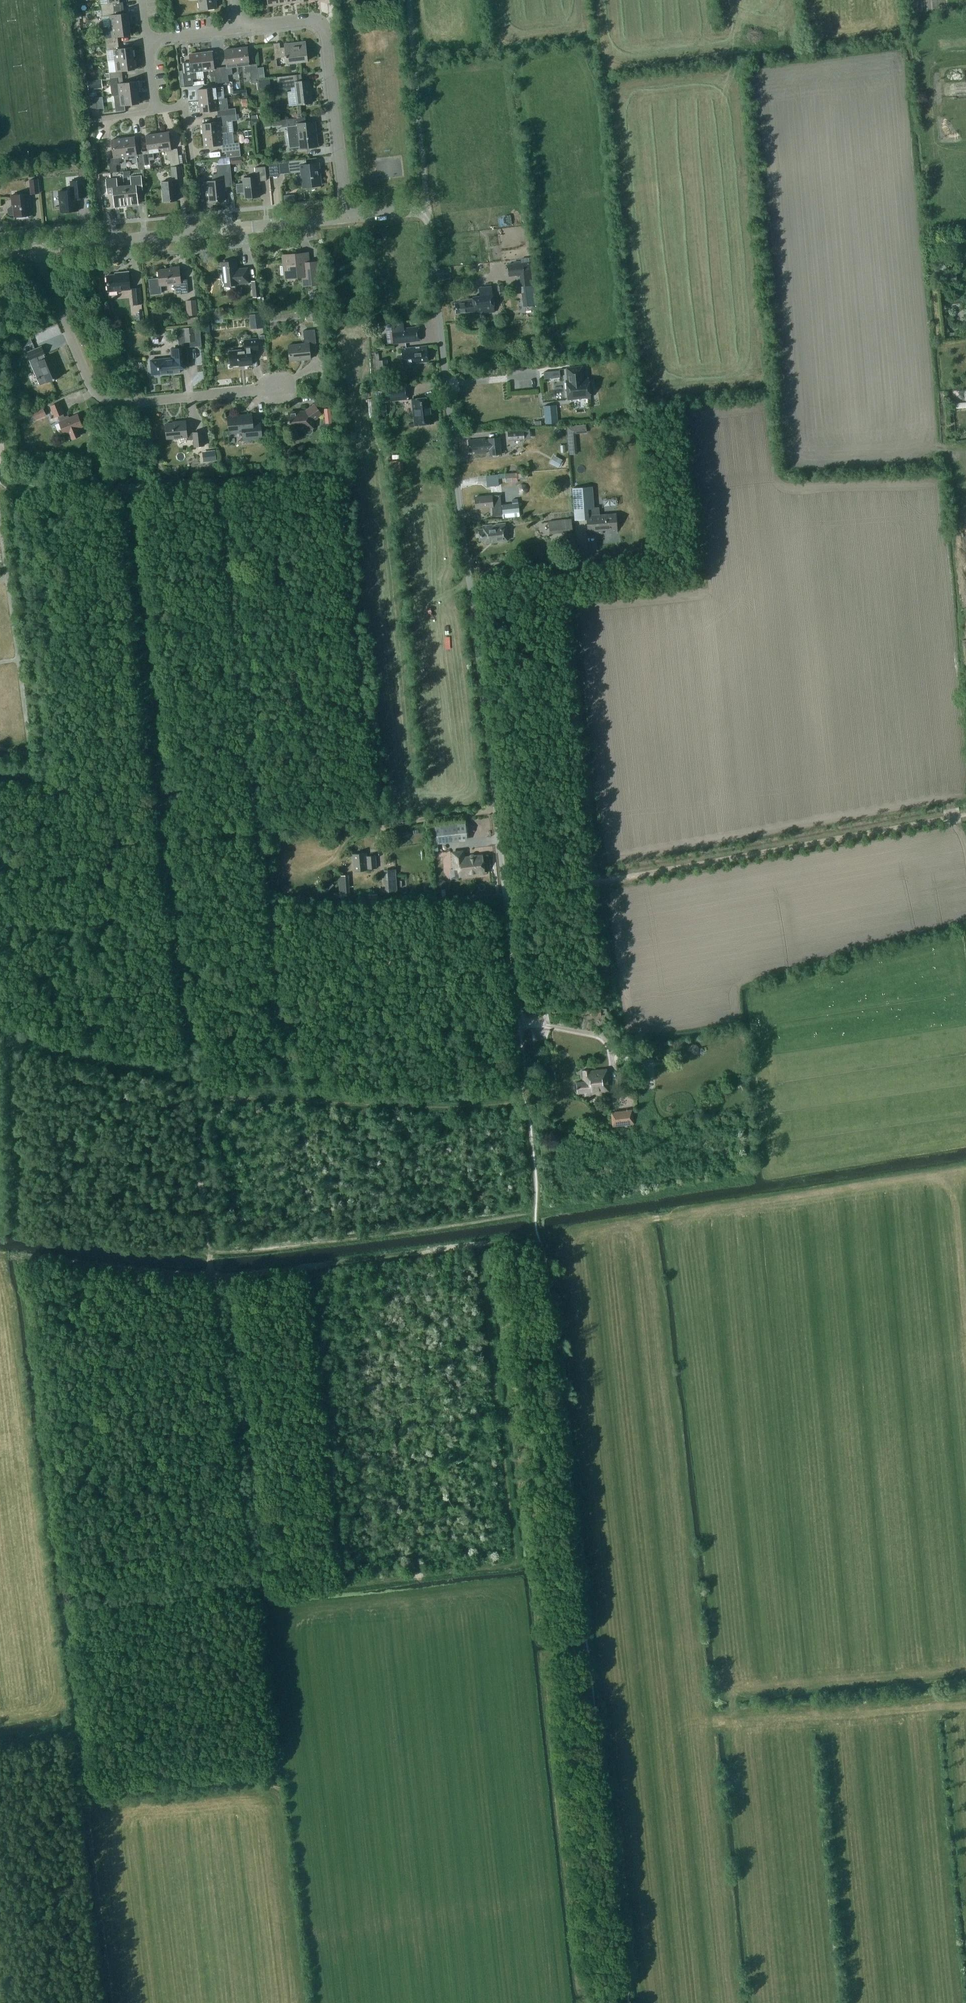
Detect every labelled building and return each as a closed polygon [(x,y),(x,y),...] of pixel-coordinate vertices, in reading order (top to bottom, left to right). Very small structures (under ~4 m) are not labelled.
[(101,10),(114,9),(113,3),(126,1),(126,0),(107,0),(108,3),(101,4),(101,10)] [(200,10),(216,8),(215,0),(199,0),(200,10)] [(109,15),(111,26),(129,24),(128,13),(115,14),(114,9),(101,10),(102,16),(109,15)] [(104,29),(106,44),(118,43),(117,37),(131,35),(129,24),(111,26),(111,28),(104,29)] [(285,47),(280,48),(279,43),(273,44),(275,58),(281,57),(281,56),(286,56),(287,63),(296,61),(296,62),(307,61),(305,42),(298,43),(298,44),(285,46),(285,47)] [(113,49),(115,60),(133,58),(132,47),(119,48),(118,43),(106,44),(106,50),(113,49)] [(248,47),(236,48),(238,66),(245,66),(246,73),(250,72),(251,83),(259,82),(257,66),(250,67),(249,65),(250,65),(248,47)] [(220,67),(222,82),(228,82),(228,75),(232,74),(232,67),(238,66),(236,48),(224,50),(226,67),(220,67)] [(222,82),(220,67),(214,68),(212,51),(201,53),(203,71),(209,70),(210,77),(215,76),(216,83),(222,82)] [(189,54),(190,62),(181,63),(184,86),(193,84),(192,79),(197,79),(196,71),(203,71),(201,53),(189,54)] [(109,72),(109,73),(102,74),(101,76),(101,79),(101,80),(110,79),(122,77),(122,71),(135,69),(133,58),(115,60),(116,71),(109,72)] [(92,63),(85,64),(86,72),(93,72),(92,63)] [(297,104),(312,103),(309,80),(302,81),(301,74),(277,76),(279,89),(295,87),(297,104)] [(123,83),(122,77),(110,79),(112,95),(113,95),(138,92),(136,81),(123,83)] [(88,90),(102,88),(101,80),(101,79),(87,81),(88,90)] [(270,82),(259,84),(261,93),(271,91),(270,82)] [(198,89),(199,101),(217,99),(216,93),(224,92),(223,87),(216,88),(216,87),(198,89)] [(139,104),(138,92),(113,95),(115,111),(125,111),(124,105),(139,104)] [(226,98),(199,101),(201,113),(217,111),(218,116),(235,114),(235,109),(227,110),(226,98)] [(235,114),(218,116),(218,122),(202,124),(203,135),(226,133),(227,133),(226,122),(236,121),(235,114)] [(305,117),(286,119),(287,128),(289,128),(291,150),(317,146),(314,123),(305,124),(305,117)] [(169,132),(157,133),(160,151),(166,150),(167,156),(166,156),(166,157),(165,157),(165,159),(166,159),(166,160),(170,159),(171,166),(179,165),(179,164),(178,155),(177,149),(171,150),(169,132)] [(160,151),(157,133),(145,135),(148,151),(142,152),(144,166),(150,165),(149,160),(154,159),(153,152),(160,151)] [(226,133),(203,135),(205,147),(221,145),(222,153),(240,151),(239,144),(227,145),(226,133)] [(134,137),(123,138),(125,156),(132,155),(133,162),(137,162),(138,170),(144,170),(142,155),(137,156),(134,137)] [(125,156),(123,138),(111,140),(113,158),(108,158),(109,166),(107,167),(108,172),(116,171),(115,165),(120,164),(119,157),(125,156)] [(288,161),(276,163),(277,175),(289,173),(289,168),(300,167),(300,172),(302,187),(322,184),(319,164),(306,165),(306,159),(288,161)] [(213,181),(208,181),(209,193),(210,201),(225,200),(224,187),(232,186),(230,164),(216,166),(217,174),(212,174),(213,181)] [(171,167),(172,179),(183,177),(182,166),(171,167)] [(244,192),(245,198),(260,196),(258,181),(266,180),(264,166),(254,167),(255,176),(242,178),(243,183),(236,184),(237,192),(244,192)] [(131,185),(124,185),(126,205),(138,204),(136,190),(142,189),(141,175),(131,176),(131,185)] [(40,194),(38,178),(29,179),(31,194),(40,194)] [(126,205),(124,185),(117,186),(116,178),(106,179),(107,193),(113,192),(115,206),(126,205)] [(58,191),(60,212),(77,210),(76,198),(85,197),(83,180),(69,181),(70,190),(58,191)] [(177,200),(175,180),(161,182),(163,202),(177,200)] [(13,204),(13,207),(9,207),(7,209),(8,214),(10,215),(14,214),(14,217),(29,215),(28,202),(29,202),(28,193),(11,195),(12,204),(13,204)] [(303,276),(304,284),(320,283),(318,262),(308,263),(307,253),(283,256),(284,266),(280,266),(281,275),(294,274),(294,277),(303,276)] [(224,262),(220,262),(223,284),(236,283),(236,282),(243,281),(243,283),(249,283),(248,268),(241,268),(242,269),(237,270),(237,269),(236,261),(228,262),(224,263),(224,262)] [(507,264),(509,277),(519,275),(521,286),(532,285),(530,262),(507,264)] [(161,293),(160,285),(175,284),(176,292),(181,292),(181,293),(189,293),(187,279),(180,279),(179,266),(170,267),(170,268),(158,269),(159,278),(149,279),(151,294),(161,293)] [(107,275),(108,291),(130,289),(128,271),(119,272),(119,274),(107,275)] [(251,281),(253,297),(260,296),(258,280),(251,281)] [(532,285),(521,286),(523,301),(535,299),(535,297),(534,285),(532,285)] [(457,314),(475,311),(476,315),(496,313),(494,295),(493,286),(481,288),(482,299),(477,300),(477,298),(461,300),(461,303),(456,304),(457,314)] [(132,288),(134,304),(141,303),(140,288),(132,288)] [(196,299),(185,301),(187,315),(197,314),(196,299)] [(305,309),(307,321),(319,320),(318,308),(305,309)] [(143,311),(136,312),(136,320),(144,319),(143,311)] [(250,329),(263,328),(261,313),(249,315),(250,329)] [(195,327),(183,328),(185,342),(196,341),(195,327)] [(421,341),(419,327),(393,330),(395,344),(421,341)] [(309,344),(316,343),(315,329),(304,331),(305,343),(288,345),(290,361),(310,359),(309,344)] [(23,346),(33,342),(30,335),(20,339),(23,346)] [(245,349),(229,351),(231,366),(245,364),(245,365),(252,364),(251,352),(258,351),(257,338),(244,340),(245,349)] [(41,346),(27,352),(30,359),(31,359),(36,370),(34,371),(34,372),(35,371),(38,376),(36,377),(37,380),(39,379),(41,384),(39,384),(39,385),(46,382),(52,379),(53,380),(55,379),(55,378),(60,376),(55,363),(56,363),(52,355),(45,358),(43,354),(44,354),(41,346)] [(415,363),(427,362),(425,346),(401,348),(402,366),(415,365),(415,363)] [(537,346),(523,348),(524,354),(537,353),(537,346)] [(171,358),(150,360),(152,375),(181,372),(180,368),(180,365),(188,364),(186,347),(178,348),(172,348),(173,358),(171,358)] [(378,361),(379,369),(388,369),(387,360),(378,361)] [(566,381),(568,399),(590,396),(589,388),(591,388),(590,381),(589,381),(588,379),(583,379),(582,367),(567,368),(568,381),(566,381)] [(382,402),(408,400),(406,383),(381,385),(382,402)] [(434,423),(431,397),(413,399),(415,425),(434,423)] [(64,434),(69,432),(72,439),(80,435),(77,428),(82,426),(77,414),(65,419),(63,413),(64,413),(59,402),(50,406),(55,417),(57,416),(60,421),(59,422),(64,434)] [(290,430),(299,429),(299,430),(304,429),(304,432),(307,434),(310,434),(312,432),(312,428),(313,428),(313,421),(321,414),(314,404),(304,411),(304,412),(298,412),(288,412),(290,430)] [(556,405),(544,406),(545,424),(558,423),(556,405)] [(32,413),(35,420),(46,415),(43,408),(32,413)] [(325,423),(332,423),(331,408),(324,409),(325,423)] [(242,432),(243,440),(262,438),(260,422),(252,422),(251,414),(227,416),(229,433),(242,432)] [(193,439),(194,446),(204,445),(203,431),(193,432),(193,433),(187,433),(185,420),(177,421),(177,422),(165,423),(167,439),(186,437),(187,440),(193,439)] [(586,424),(568,425),(570,454),(578,454),(576,432),(587,431),(586,424)] [(557,428),(553,432),(558,437),(562,434),(557,428)] [(527,430),(508,432),(509,441),(524,440),(524,436),(527,436),(527,430)] [(502,453),(500,438),(469,440),(470,451),(476,451),(476,452),(487,451),(487,448),(491,448),(491,454),(502,453)] [(202,452),(203,462),(216,461),(215,450),(202,452)] [(511,478),(512,482),(517,482),(517,473),(498,474),(498,480),(505,479),(505,478),(511,478)] [(499,486),(497,475),(486,476),(487,486),(493,485),(493,486),(499,486)] [(521,484),(517,486),(518,488),(518,490),(519,493),(518,494),(523,495),(526,493),(527,489),(525,485),(521,484)] [(500,494),(475,496),(476,508),(492,508),(493,516),(502,516),(500,494)] [(511,505),(502,506),(503,514),(518,512),(517,504),(511,505)] [(575,510),(576,521),(588,520),(589,535),(603,534),(603,531),(618,530),(616,515),(600,516),(600,508),(575,510)] [(549,522),(551,535),(573,532),(571,520),(549,522)] [(508,541),(506,525),(484,527),(485,530),(480,531),(481,541),(486,541),(486,544),(508,541)] [(437,844),(444,843),(442,825),(435,826),(437,843),(437,844)] [(354,852),(356,871),(369,869),(369,868),(377,867),(376,854),(367,855),(367,851),(354,852)] [(444,856),(444,861),(452,861),(452,851),(434,851),(434,856),(444,856)] [(460,867),(461,874),(482,872),(482,868),(484,868),(482,856),(467,858),(466,851),(455,852),(457,867),(460,867)] [(444,878),(443,857),(433,858),(436,885),(449,884),(449,881),(448,880),(447,880),(446,880),(446,879),(446,878),(445,878),(444,878)] [(389,891),(398,890),(396,870),(387,871),(389,891)] [(330,881),(323,888),(327,892),(334,885),(330,881)] [(349,884),(338,885),(339,895),(349,895),(349,884)] [(445,889),(437,889),(438,899),(446,899),(445,889)] [(590,1009),(590,1017),(601,1017),(601,1013),(607,1012),(606,1005),(600,1005),(601,1008),(590,1009)] [(689,1046),(688,1051),(690,1051),(694,1053),(695,1055),(698,1052),(699,1048),(697,1044),(692,1044),(689,1046)] [(608,1092),(606,1069),(589,1071),(588,1070),(582,1070),(583,1081),(575,1082),(576,1092),(584,1091),(584,1095),(589,1094),(589,1093),(595,1092),(595,1094),(608,1092)] [(613,1127),(624,1126),(624,1127),(631,1127),(631,1124),(634,1124),(632,1109),(611,1112),(613,1127)]
